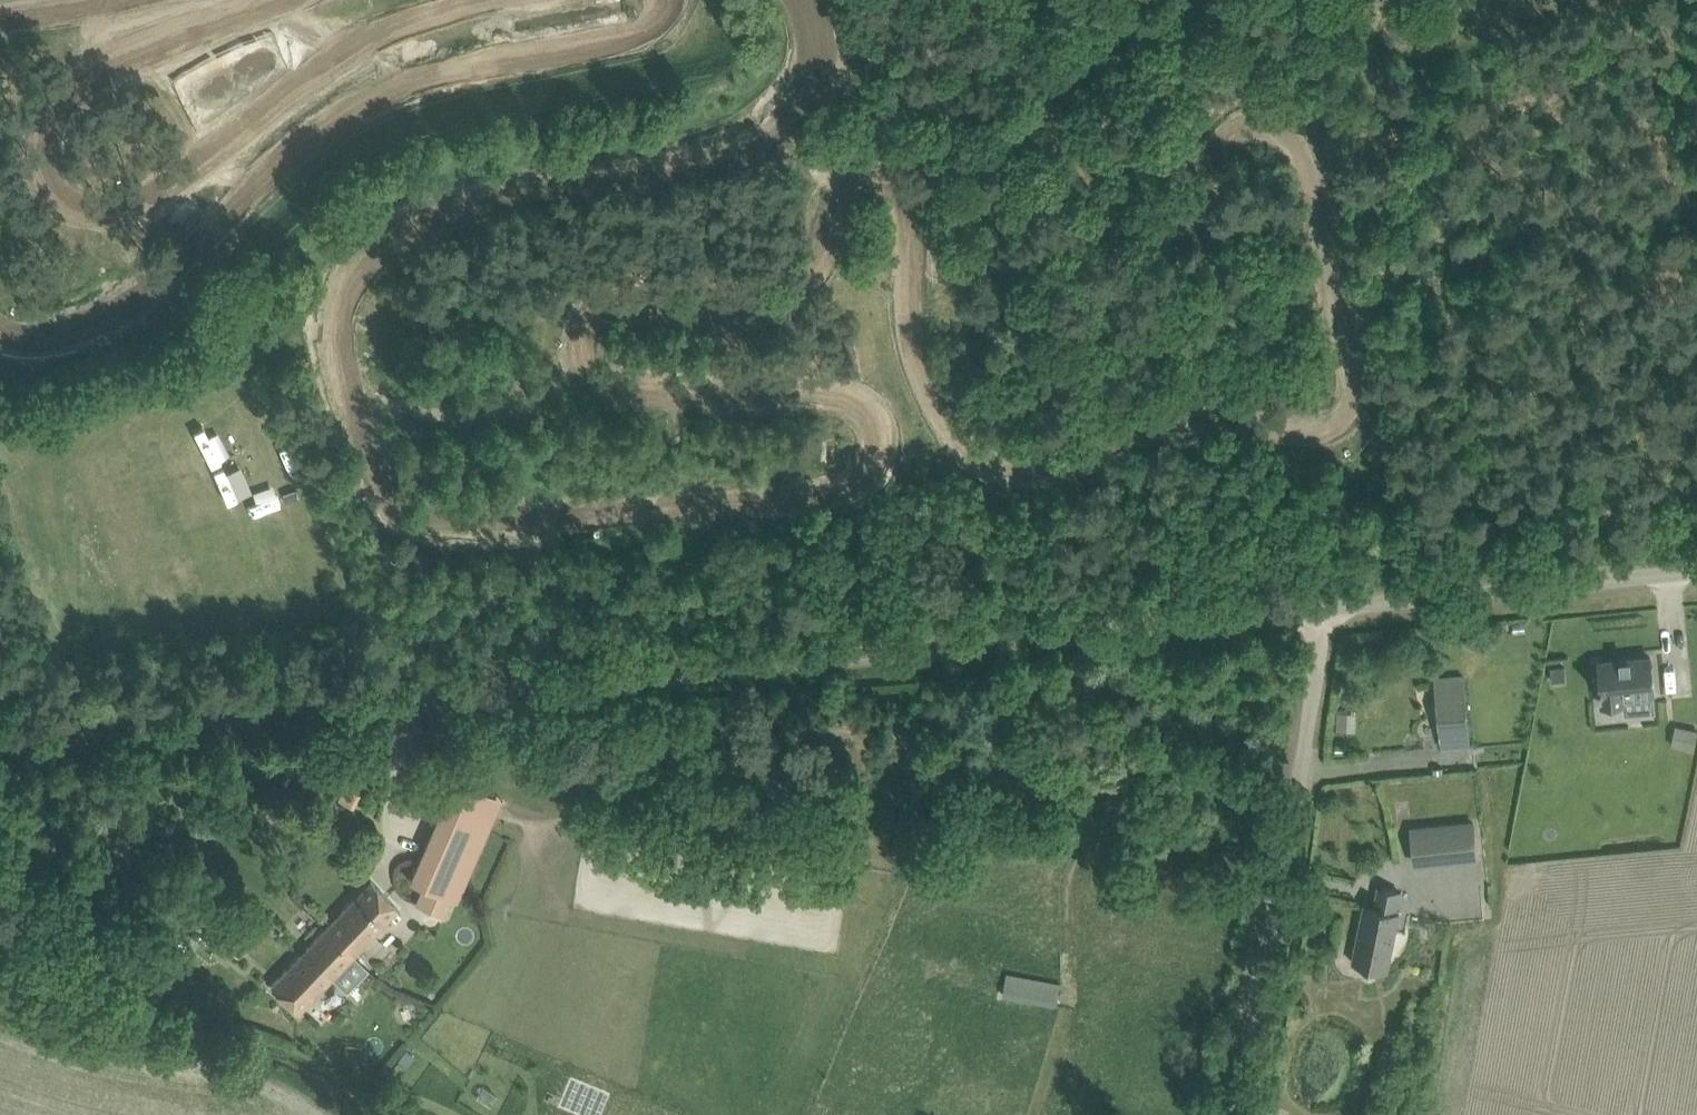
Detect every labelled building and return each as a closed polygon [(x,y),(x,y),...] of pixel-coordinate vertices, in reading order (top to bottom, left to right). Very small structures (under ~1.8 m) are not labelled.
[(1525,622),(1514,623),(1515,632),(1526,631),(1525,622)] [(1633,657),(1618,658),(1618,660),(1599,661),(1601,685),(1599,685),(1599,692),(1602,691),(1603,705),(1624,703),(1623,695),(1655,692),(1651,656),(1633,658),(1633,657)] [(1551,667),(1552,680),(1565,679),(1564,666),(1551,667)] [(1471,745),(1464,675),(1435,678),(1442,747),(1471,745)] [(1345,743),(1336,743),(1336,753),(1345,753),(1345,743)] [(411,881),(452,899),(497,795),(456,777),(411,881)] [(345,786),(339,798),(354,804),(360,793),(345,786)] [(1473,822),(1433,826),(1412,828),(1415,862),(1437,860),(1476,856),(1473,822)] [(371,881),(271,985),(299,1011),(398,907),(371,881)] [(1379,967),(1389,969),(1401,912),(1398,911),(1402,892),(1397,891),(1397,889),(1384,887),(1384,888),(1379,887),(1375,905),(1374,906),(1366,905),(1359,935),(1354,961),(1362,963),(1364,964),(1363,965),(1363,966),(1363,967),(1363,968),(1363,969),(1364,970),(1364,971),(1365,972),(1366,973),(1367,974),(1368,974),(1369,974),(1369,975),(1370,975),(1371,975),(1372,975),(1373,974),(1374,974),(1375,974),(1375,973),(1376,973),(1377,972),(1377,971),(1378,971),(1378,970),(1378,969),(1378,968),(1379,968),(1379,967)] [(1027,969),(1022,993),(1057,1000),(1062,976),(1027,969)]
